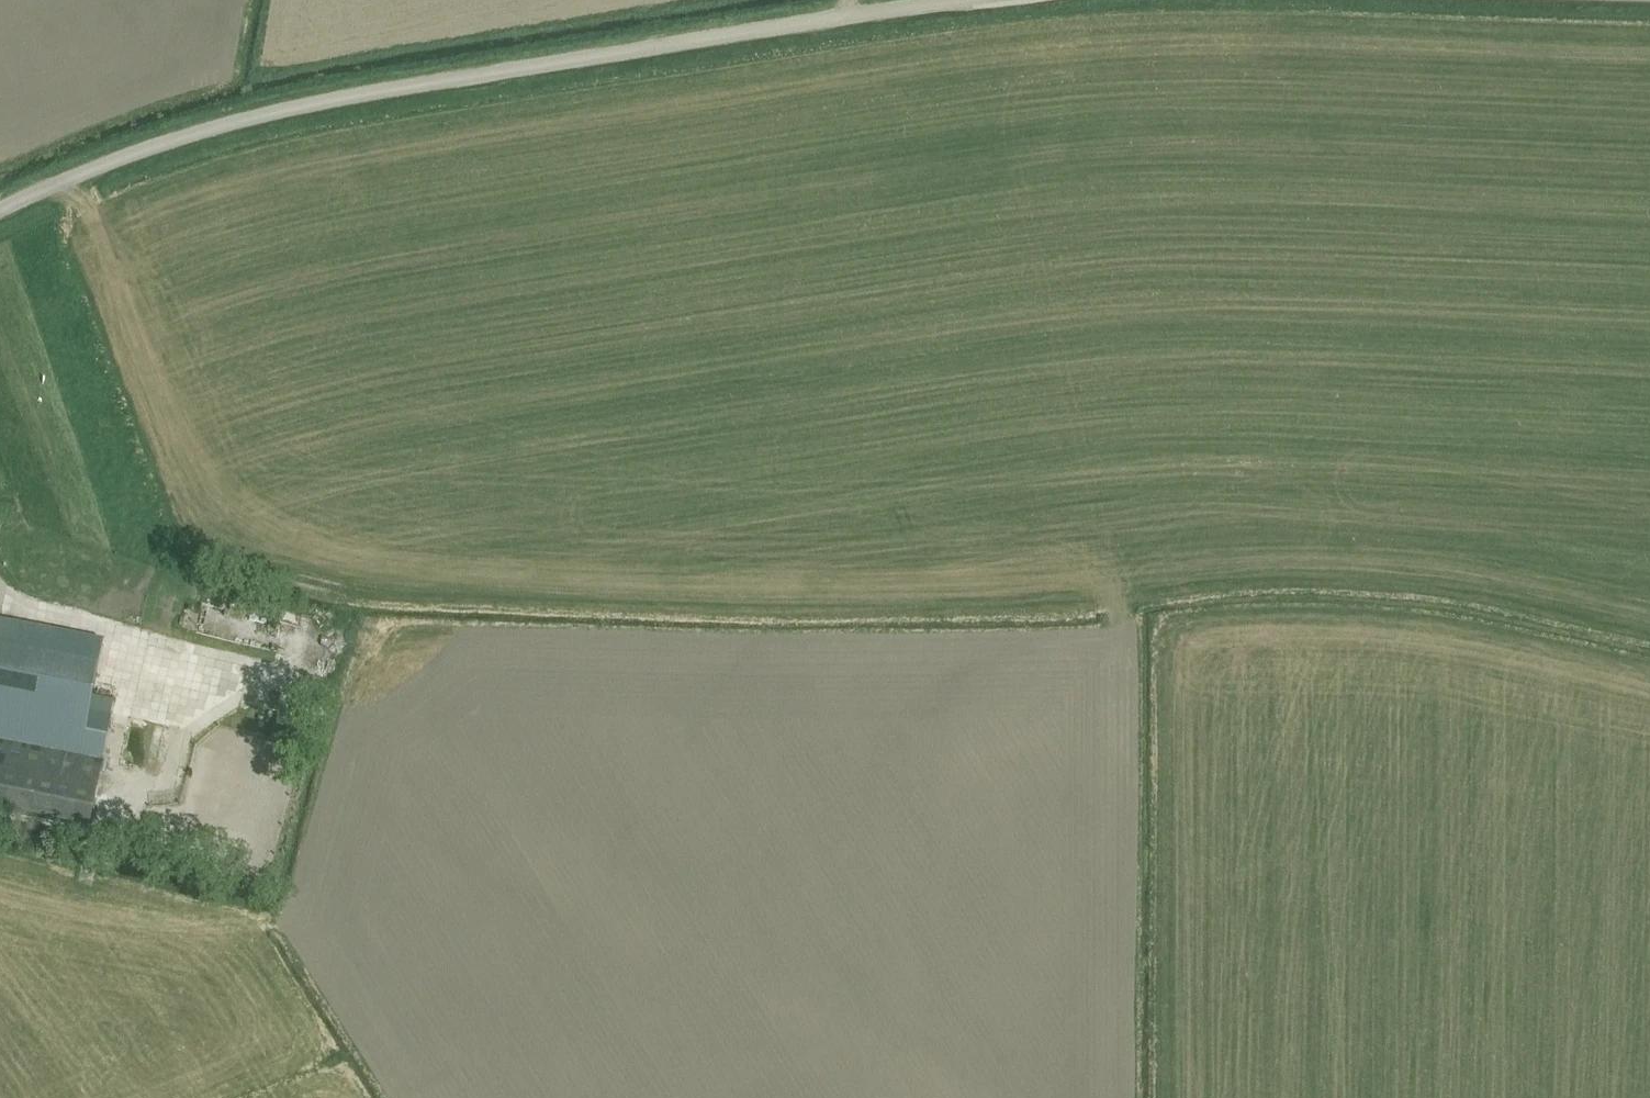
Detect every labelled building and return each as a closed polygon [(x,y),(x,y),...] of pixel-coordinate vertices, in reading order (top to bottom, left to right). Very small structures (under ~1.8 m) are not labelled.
[(87,830),(112,701),(91,697),(102,641),(0,621),(0,813),(87,830)] [(138,642),(136,699),(165,700),(168,643),(138,642)]
